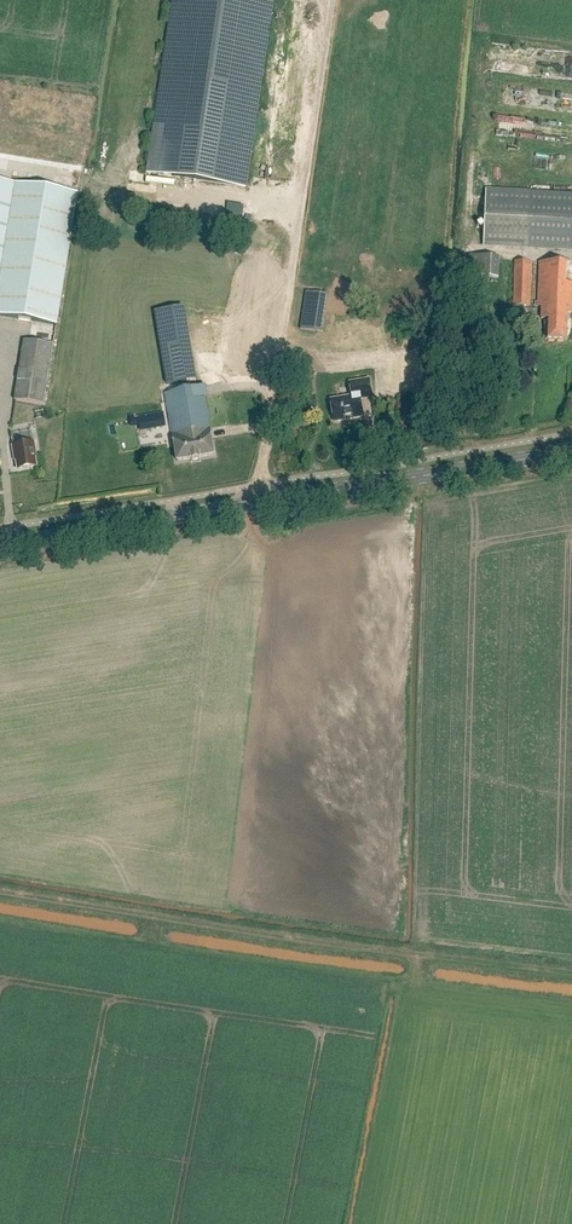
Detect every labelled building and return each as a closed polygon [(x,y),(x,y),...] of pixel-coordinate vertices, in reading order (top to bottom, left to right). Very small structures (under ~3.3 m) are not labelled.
[(250,185),(274,0),(173,0),(164,70),(161,70),(148,172),(250,185)] [(78,193),(0,180),(0,315),(57,325),(78,193)] [(487,191),(484,245),(571,249),(571,195),(487,191)] [(498,279),(500,258),(469,256),(468,277),(498,279)] [(530,306),(532,262),(515,261),(513,305),(530,306)] [(539,262),(538,306),(542,306),(541,319),(546,319),(545,340),(567,341),(568,313),(571,313),(571,263),(539,262)] [(301,329),(322,333),(328,294),(306,291),(301,329)] [(168,388),(188,384),(175,308),(155,312),(168,388)] [(43,405),(53,345),(25,340),(15,400),(43,405)] [(335,421),(363,416),(360,399),(372,397),(369,380),(350,383),(352,396),(331,400),(335,421)] [(192,460),(201,459),(200,457),(215,455),(209,424),(210,424),(204,386),(166,392),(178,461),(192,459),(192,460)] [(166,427),(164,414),(139,418),(141,432),(166,427)] [(37,457),(34,442),(13,446),(14,455),(16,454),(18,469),(37,466),(35,457),(37,457)]
